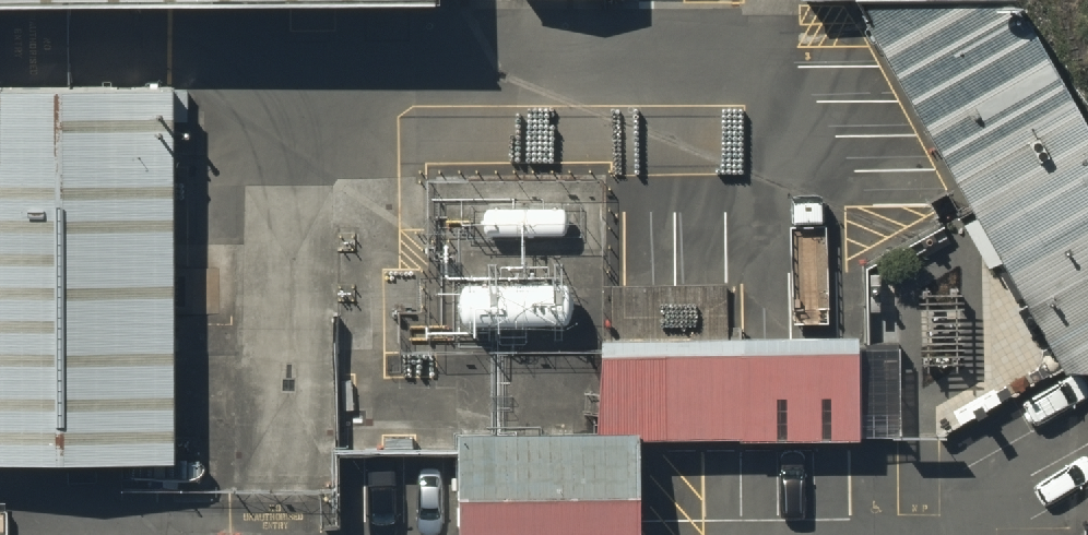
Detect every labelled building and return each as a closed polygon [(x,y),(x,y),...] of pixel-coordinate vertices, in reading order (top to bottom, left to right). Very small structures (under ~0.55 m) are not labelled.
[(439,25),(439,0),(0,0),(0,27),(439,25)] [(803,19),(990,18),(990,0),(803,0),(803,19)] [(862,26),(1073,393),(1087,399),(1087,137),(1029,25),(862,26)] [(161,472),(160,115),(1,116),(2,184),(0,184),(0,472),(161,472)] [(862,343),(602,343),(601,440),(464,440),(464,520),(645,519),(644,446),(862,446),(862,343)] [(464,520),(465,534),(645,534),(645,519),(464,520)]
